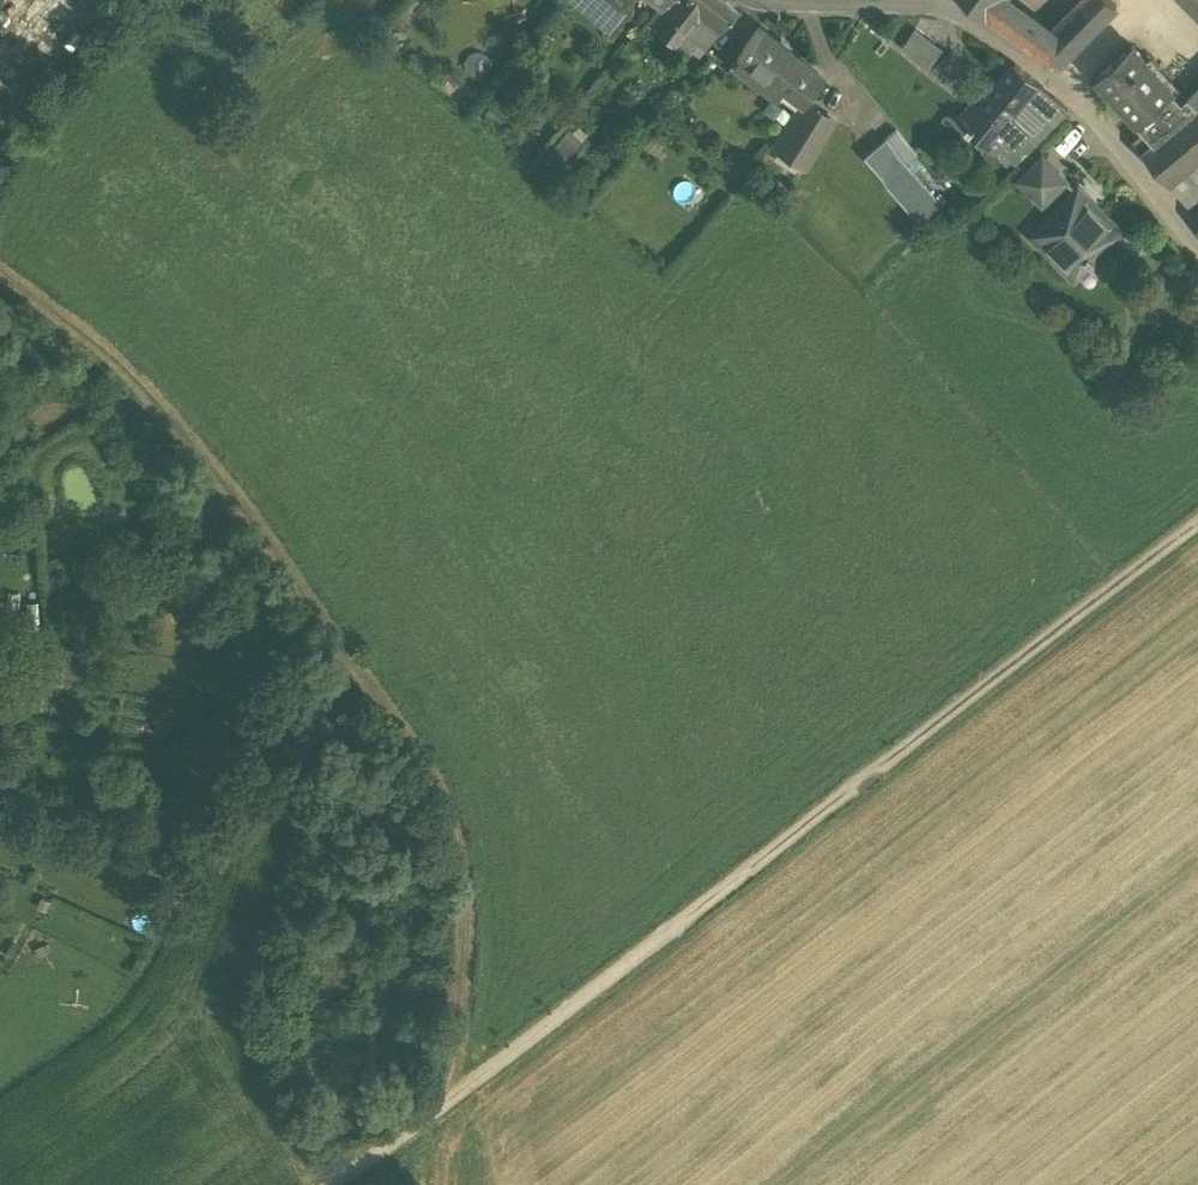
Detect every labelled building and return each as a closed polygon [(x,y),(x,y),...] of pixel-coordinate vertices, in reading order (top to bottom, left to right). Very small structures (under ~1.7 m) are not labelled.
[(579,6),(608,31),(625,10),(615,3),(618,0),(584,0),(579,6)] [(725,0),(671,0),(652,25),(672,41),(686,52),(699,35),(708,42),(736,8),(725,0)] [(990,15),(990,14),(1000,0),(970,0),(990,15)] [(1056,31),(1024,8),(1009,28),(1060,65),(1118,7),(1118,4),(1113,0),(1086,0),(1056,31)] [(934,47),(903,23),(891,39),(922,62),(934,47)] [(759,26),(743,47),(744,48),(737,58),(758,73),(755,77),(776,93),(786,80),(806,95),(823,74),(759,26)] [(1175,90),(1133,44),(1098,76),(1140,123),(1175,90)] [(981,106),(981,107),(1004,126),(1015,113),(1039,83),(1016,64),(981,106)] [(1039,83),(1015,113),(1021,118),(1019,121),(1037,140),(1046,131),(1037,122),(1045,113),(1043,110),(1055,97),(1039,83)] [(1189,94),(1197,104),(1143,150),(1171,182),(1197,159),(1197,85),(1189,94)] [(1175,90),(1140,123),(1145,129),(1134,138),(1143,150),(1197,104),(1189,94),(1183,99),(1175,90)] [(1055,97),(1043,110),(1045,113),(1037,122),(1046,131),(1069,109),(1055,97)] [(834,118),(803,100),(784,131),(815,149),(834,118)] [(981,106),(975,101),(960,117),(968,124),(967,125),(971,129),(972,127),(990,142),(1004,126),(981,107),(981,106)] [(1015,113),(1004,126),(990,142),(995,146),(999,142),(998,141),(1019,121),(1021,118),(1015,113)] [(1019,121),(998,141),(999,142),(1017,160),(1037,140),(1019,121)] [(886,137),(910,165),(921,156),(897,128),(886,137)] [(815,149),(784,131),(775,146),(805,165),(815,149)] [(886,137),(865,155),(888,183),(910,165),(886,137)] [(1044,156),(1021,179),(1044,202),(1067,179),(1044,156)] [(1171,182),(1191,206),(1197,199),(1197,159),(1171,182)] [(921,222),(943,204),(910,165),(888,183),(921,222)] [(1079,188),(1033,233),(1077,277),(1092,261),(1093,262),(1097,257),(1096,257),(1122,231),(1079,188)]
